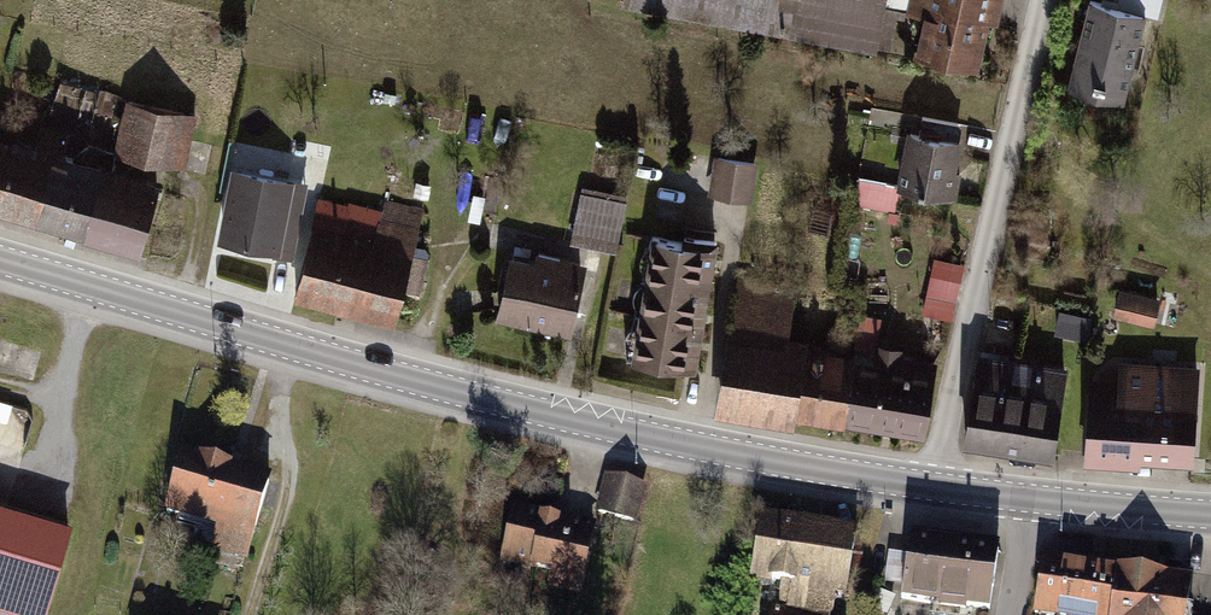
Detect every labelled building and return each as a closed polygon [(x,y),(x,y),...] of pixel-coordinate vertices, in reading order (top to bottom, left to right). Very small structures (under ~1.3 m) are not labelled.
[(879,42),(886,0),(632,0),(879,42)] [(1001,0),(910,0),(907,18),(922,20),(915,60),(987,75),(1001,0)] [(1144,17),(1087,2),(1067,91),(1124,106),(1144,17)] [(192,116),(124,100),(113,153),(181,170),(192,116)] [(42,228),(63,156),(68,137),(40,129),(35,146),(0,137),(0,216),(42,228)] [(966,139),(904,129),(895,186),(956,196),(966,139)] [(755,161),(711,154),(705,192),(749,199),(755,161)] [(157,182),(63,156),(42,228),(137,254),(157,182)] [(297,181),(231,169),(217,239),(283,252),(297,181)] [(630,199),(582,188),(571,240),(619,251),(630,199)] [(421,212),(381,202),(372,236),(317,222),(298,293),(392,318),(421,212)] [(715,244),(646,233),(626,358),(695,369),(715,244)] [(582,270),(510,256),(497,320),(569,334),(582,270)] [(959,276),(934,269),(927,296),(952,303),(959,276)] [(798,284),(737,273),(712,412),(792,426),(794,411),(806,346),(807,340),(789,337),(798,284)] [(1160,298),(1118,288),(1113,315),(1154,325),(1160,298)] [(872,358),(859,355),(847,420),(924,434),(938,355),(874,343),(872,358)] [(859,355),(806,346),(794,411),(847,420),(859,355)] [(1064,361),(976,351),(964,444),(1052,455),(1064,361)] [(1118,387),(1090,386),(1087,453),(1194,457),(1198,367),(1152,365),(1119,363),(1118,387)] [(271,479),(182,453),(164,514),(217,529),(211,548),(248,559),(271,479)] [(645,486),(603,476),(593,516),(636,527),(645,486)] [(42,614),(69,522),(0,502),(0,602),(42,614)] [(596,522),(511,506),(499,566),(547,575),(543,592),(582,599),(596,522)] [(857,525),(760,512),(750,586),(846,600),(857,525)] [(999,546),(912,535),(903,600),(988,613),(999,546)] [(1041,555),(1032,614),(1109,614),(1116,566),(1041,555)] [(1116,566),(1109,614),(1189,614),(1194,577),(1116,566)]
